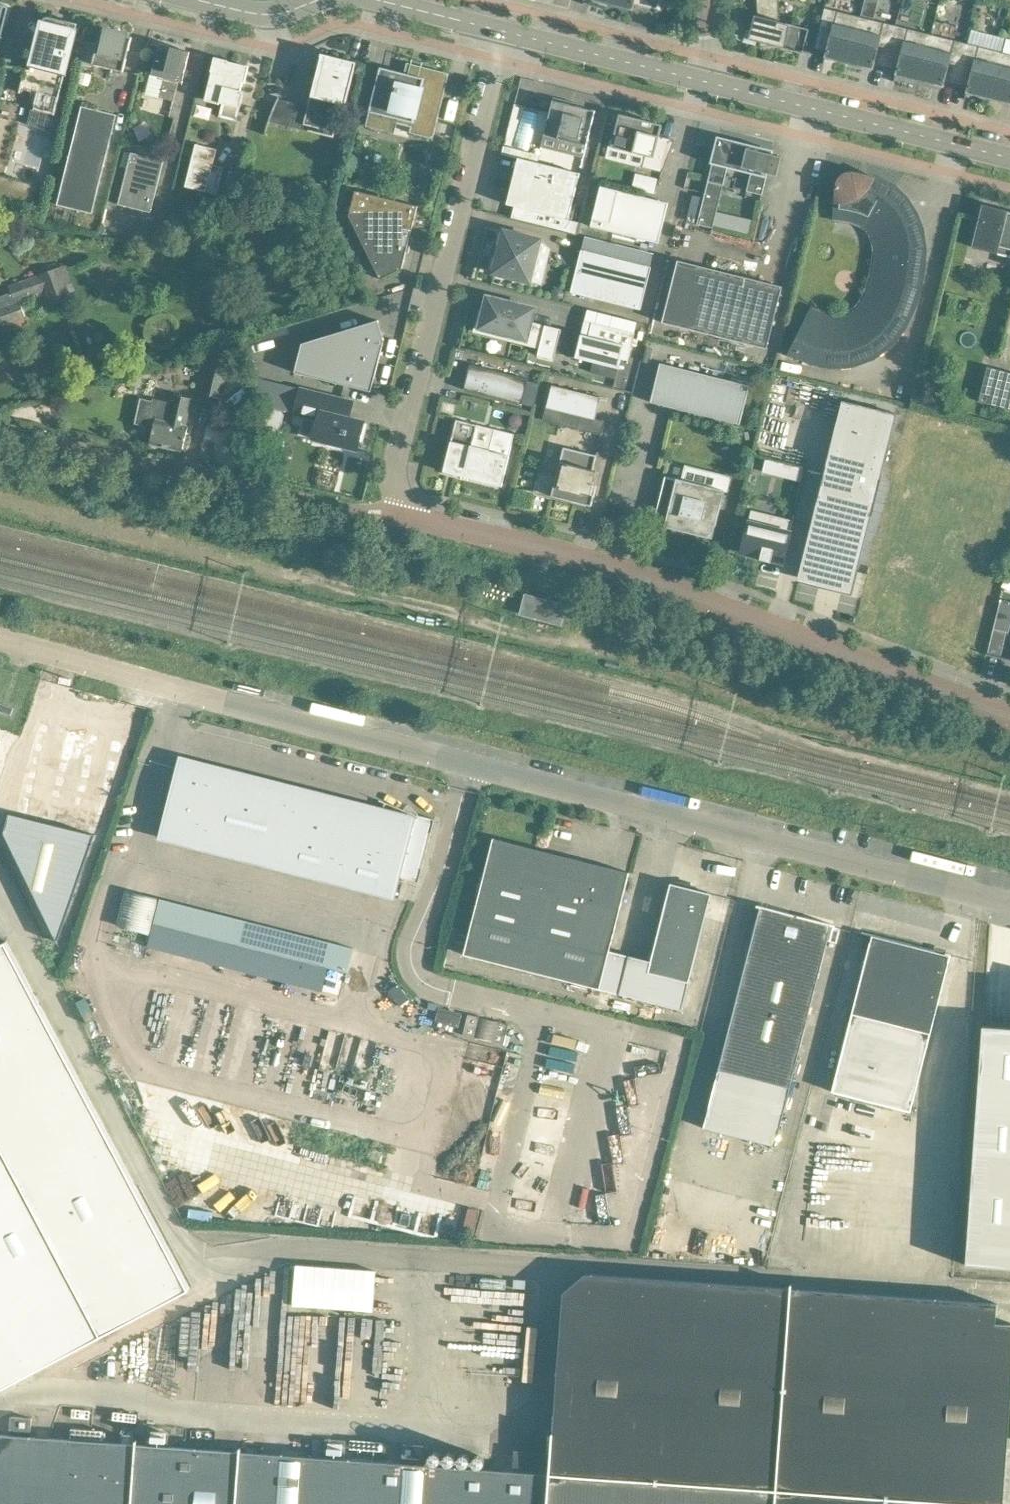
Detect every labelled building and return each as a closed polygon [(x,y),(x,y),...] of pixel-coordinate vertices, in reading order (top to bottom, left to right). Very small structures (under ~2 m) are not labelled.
[(609,4),(633,10),(635,4),(656,10),(662,12),(662,0),(610,0),(609,4)] [(760,42),(761,47),(776,46),(803,53),(809,29),(781,22),(779,0),(757,0),(758,16),(755,15),(749,39),(760,42)] [(9,7),(0,5),(0,43),(9,7)] [(825,58),(849,64),(861,17),(857,16),(830,10),(826,26),(822,25),(821,24),(814,50),(815,50),(816,50),(826,52),(825,58)] [(43,22),(33,59),(21,56),(21,57),(33,60),(31,70),(25,69),(25,70),(24,70),(24,71),(25,71),(19,93),(21,93),(22,90),(37,94),(33,110),(55,115),(78,25),(78,24),(77,23),(77,24),(51,17),(52,15),(51,15),(50,17),(48,17),(46,18),(45,18),(44,19),(44,20),(43,20),(43,22)] [(874,64),(886,67),(892,42),(887,41),(891,25),(865,18),(861,17),(849,64),(873,70),(874,64)] [(895,76),(919,82),(931,34),(927,33),(927,34),(901,27),(897,44),(892,42),(886,67),(897,70),(895,76)] [(101,30),(93,65),(123,72),(132,37),(101,30)] [(945,82),(956,85),(962,60),(957,59),(961,42),(935,36),(935,35),(931,34),(919,82),(944,88),(945,82)] [(183,83),(190,52),(159,44),(152,75),(165,78),(160,98),(174,101),(179,82),(183,83)] [(966,93),(990,99),(1002,52),(998,51),(972,45),(968,61),(962,60),(956,85),(967,87),(966,93)] [(1006,53),(1002,52),(990,99),(1009,104),(1009,54),(1006,53)] [(310,126),(309,131),(334,137),(343,102),(347,103),(357,63),(327,55),(323,72),(317,70),(305,124),(310,126)] [(241,91),(243,83),(245,84),(249,67),(228,61),(215,58),(212,72),(214,72),(207,100),(223,103),(219,117),(237,121),(240,108),(241,108),(245,92),(241,91)] [(396,123),(412,126),(410,133),(433,139),(449,73),(426,68),(424,78),(380,67),(376,87),(366,126),(394,133),(396,123)] [(568,104),(568,101),(553,98),(544,135),(587,146),(595,111),(568,104)] [(58,205),(93,213),(117,115),(82,106),(58,205)] [(620,114),(612,147),(646,156),(643,167),(663,172),(675,140),(660,136),(662,125),(620,114)] [(710,164),(712,164),(698,224),(713,228),(729,162),(753,168),(747,191),(763,195),(768,172),(776,174),(776,175),(777,176),(782,157),(781,157),(780,159),(772,157),(774,150),(717,136),(710,164)] [(213,165),(217,149),(196,144),(186,187),(217,195),(224,168),(213,165)] [(504,146),(502,155),(514,158),(516,149),(504,146)] [(118,205),(151,213),(164,161),(131,152),(118,205)] [(507,203),(507,205),(530,210),(528,221),(575,233),(578,222),(568,220),(580,173),(522,159),(511,204),(507,203)] [(871,219),(864,228),(867,230),(869,234),(871,237),(872,240),(873,244),(874,248),(874,251),(874,255),(874,258),(874,260),(873,262),(873,266),(872,269),(871,275),(870,279),(869,284),(867,289),(864,294),(861,300),(859,304),(856,307),(855,309),(853,310),(851,312),(848,313),(845,314),(842,315),(839,315),(836,315),(833,315),(831,315),(829,314),(826,312),(812,308),(791,352),(797,355),(801,356),(806,358),(814,360),(822,362),(830,363),(838,364),(846,363),(854,363),(854,361),(871,355),(872,356),(876,354),(882,350),(885,348),(888,345),(891,342),(893,340),(896,337),(898,334),(901,331),(903,327),(906,321),(909,316),(911,309),(914,303),(916,297),(918,290),(919,283),(921,277),(922,272),(922,266),(910,259),(916,249),(921,242),(919,232),(917,231),(906,234),(906,233),(899,235),(898,231),(897,227),(895,223),(892,219),(890,216),(887,213),(884,209),(881,207),(894,189),(892,187),(887,184),(882,181),(877,179),(872,177),(867,176),(858,176),(858,172),(857,172),(855,172),(851,171),(848,171),(848,172),(846,172),(844,172),(842,173),(841,173),(840,174),(839,175),(837,177),(837,178),(836,179),(835,181),(835,182),(834,183),(834,185),(835,186),(835,188),(836,190),(835,209),(839,209),(844,210),(849,210),(854,212),(858,213),(863,215),(868,217),(871,219)] [(32,209),(38,185),(0,176),(0,201),(32,209)] [(601,186),(591,226),(659,243),(668,203),(601,186)] [(350,216),(381,279),(403,268),(418,206),(356,191),(350,216)] [(1008,212),(1009,211),(984,205),(975,243),(991,247),(990,252),(1009,257),(1009,212),(1008,212)] [(493,273),(530,282),(541,240),(504,230),(493,273)] [(571,292),(641,310),(651,267),(582,250),(571,292)] [(783,287),(705,267),(678,260),(662,323),(767,349),(783,287)] [(11,292),(0,296),(0,326),(27,317),(22,302),(30,299),(29,296),(48,289),(53,303),(70,297),(60,270),(9,287),(11,292)] [(538,356),(554,360),(561,329),(545,325),(545,328),(531,324),(535,308),(487,297),(483,312),(481,312),(476,330),(495,335),(496,332),(511,335),(511,336),(527,340),(528,336),(542,340),(538,356)] [(295,373),(372,392),(384,340),(378,320),(302,344),(295,373)] [(580,342),(579,342),(575,358),(619,368),(621,359),(628,361),(635,333),(592,323),(589,336),(582,334),(580,342)] [(201,396),(223,400),(230,362),(207,359),(201,396)] [(651,402),(740,425),(750,385),(660,363),(651,402)] [(464,389),(522,404),(529,378),(470,364),(464,389)] [(1009,409),(1009,373),(988,367),(980,401),(1009,409)] [(576,429),(602,435),(605,421),(596,419),(602,397),(552,385),(546,408),(579,416),(576,429)] [(354,402),(301,389),(295,414),(318,419),(313,439),(328,443),(328,446),(341,450),(342,446),(357,450),(359,440),(363,441),(367,424),(364,424),(364,421),(349,417),(353,403),(354,403),(354,402)] [(146,429),(153,431),(150,444),(183,451),(189,426),(187,426),(193,399),(174,394),(172,403),(153,399),(146,429)] [(807,542),(798,577),(853,591),(858,573),(897,413),(842,400),(807,542)] [(457,419),(444,471),(502,486),(515,434),(494,429),(488,450),(473,446),(478,425),(457,419)] [(536,492),(592,506),(597,485),(593,485),(597,471),(593,470),(597,456),(564,447),(556,478),(541,474),(536,492)] [(665,476),(654,523),(712,537),(724,491),(727,492),(731,478),(716,475),(713,488),(665,476)] [(794,520),(752,510),(741,553),(784,563),(794,520)] [(521,614),(561,624),(566,605),(526,595),(521,614)] [(994,630),(1009,634),(1009,632),(1009,624),(996,620),(994,630)] [(12,715),(14,708),(0,703),(0,711),(12,715)] [(38,746),(20,816),(8,813),(3,832),(58,942),(95,835),(118,745),(114,744),(114,745),(44,727),(39,746),(38,746)] [(419,882),(435,819),(419,815),(418,818),(384,810),(386,804),(388,804),(388,803),(385,802),(383,810),(180,758),(160,837),(395,897),(400,877),(419,882)] [(600,989),(610,951),(629,874),(630,874),(630,873),(607,867),(606,868),(608,868),(607,871),(579,865),(579,862),(582,862),(582,861),(568,857),(568,858),(570,859),(570,862),(495,843),(497,839),(493,838),(464,955),(600,989)] [(610,951),(600,989),(682,1010),(706,913),(711,893),(691,888),(691,882),(681,883),(681,886),(671,883),(670,885),(671,885),(666,903),(651,961),(610,951)] [(126,892),(117,926),(149,934),(152,923),(158,899),(126,891),(126,892)] [(756,925),(704,1128),(775,1146),(831,926),(833,926),(833,924),(759,905),(759,907),(760,908),(756,925)] [(852,1013),(832,1091),(911,1111),(931,1034),(940,998),(951,954),(862,932),(861,933),(872,936),(871,942),(870,942),(861,978),(852,1013)] [(190,1289),(7,941),(0,945),(0,1389),(190,1289)] [(355,949),(354,948),(351,960),(331,955),(328,968),(348,973),(355,949)] [(438,1010),(435,1022),(459,1028),(462,1016),(438,1010)] [(509,1024),(468,1014),(463,1035),(504,1045),(509,1024)] [(982,1026),(966,1265),(1009,1268),(1009,1028),(982,1026)] [(299,1265),(296,1305),(376,1311),(379,1271),(299,1265)] [(1009,1408),(1009,1324),(995,1323),(997,1303),(585,1274),(563,1293),(553,1432),(552,1433),(549,1474),(241,1452),(241,1448),(240,1448),(239,1452),(137,1444),(137,1441),(136,1440),(135,1444),(0,1435),(0,1503),(1003,1503),(1009,1408)] [(11,1417),(10,1430),(31,1431),(32,1418),(11,1417)] [(403,1445),(402,1458),(423,1459),(424,1446),(403,1445)]
